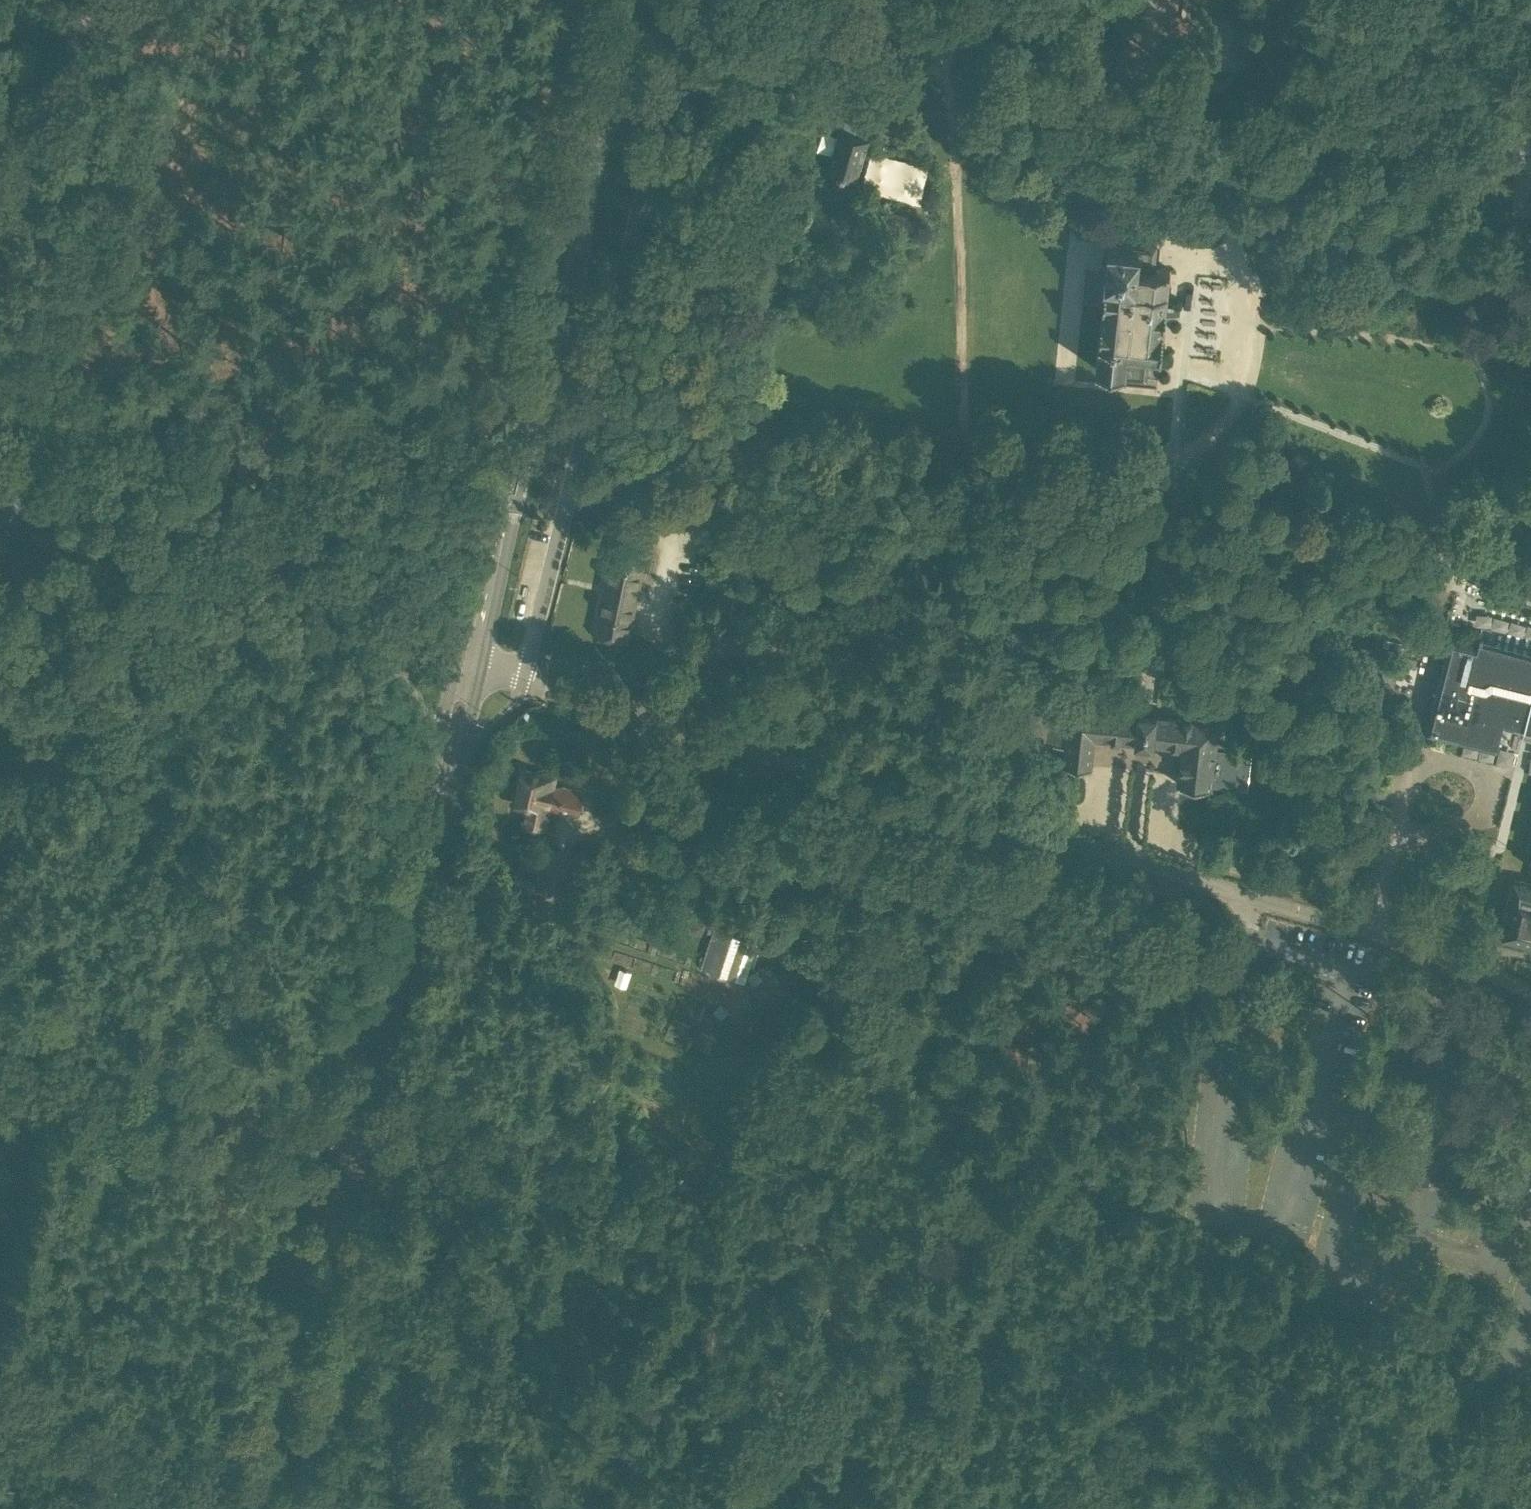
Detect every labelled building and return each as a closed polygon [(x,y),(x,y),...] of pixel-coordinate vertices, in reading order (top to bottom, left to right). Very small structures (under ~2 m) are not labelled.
[(760,14),(775,17),(778,2),(770,0),(763,0),(760,14)] [(839,130),(827,169),(855,178),(867,139),(856,135),(862,113),(847,108),(841,131),(839,130)] [(907,145),(905,152),(913,154),(915,147),(907,145)] [(1154,267),(1157,243),(1141,242),(1140,245),(1108,242),(1095,367),(1126,370),(1126,374),(1145,376),(1148,353),(1159,354),(1168,268),(1154,267)] [(626,637),(643,554),(614,548),(597,631),(626,637)] [(1426,731),(1495,749),(1502,722),(1530,729),(1530,650),(1479,637),(1477,644),(1450,638),(1426,731)] [(1135,741),(1135,742),(1144,742),(1153,744),(1153,743),(1182,746),(1178,783),(1181,783),(1181,784),(1208,787),(1208,786),(1212,787),(1212,782),(1237,785),(1241,751),(1216,749),(1219,722),(1156,715),(1156,714),(1147,713),(1138,712),(1138,713),(1070,705),(1070,709),(1048,707),(1048,703),(1021,699),(1015,747),(1043,750),(1044,742),(1066,745),(1064,763),(1091,766),(1094,736),(1135,741)] [(562,788),(552,786),(555,776),(525,770),(518,805),(529,807),(525,825),(543,829),(548,805),(578,812),(578,809),(583,810),(585,797),(581,796),(582,790),(563,786),(562,788)] [(1513,878),(1499,936),(1530,944),(1530,882),(1513,878)] [(694,919),(690,929),(700,933),(704,922),(694,919)] [(706,921),(704,929),(710,931),(713,924),(706,921)] [(737,947),(728,974),(745,980),(757,942),(741,937),(737,947)] [(713,939),(704,966),(728,974),(737,947),(713,939)]
